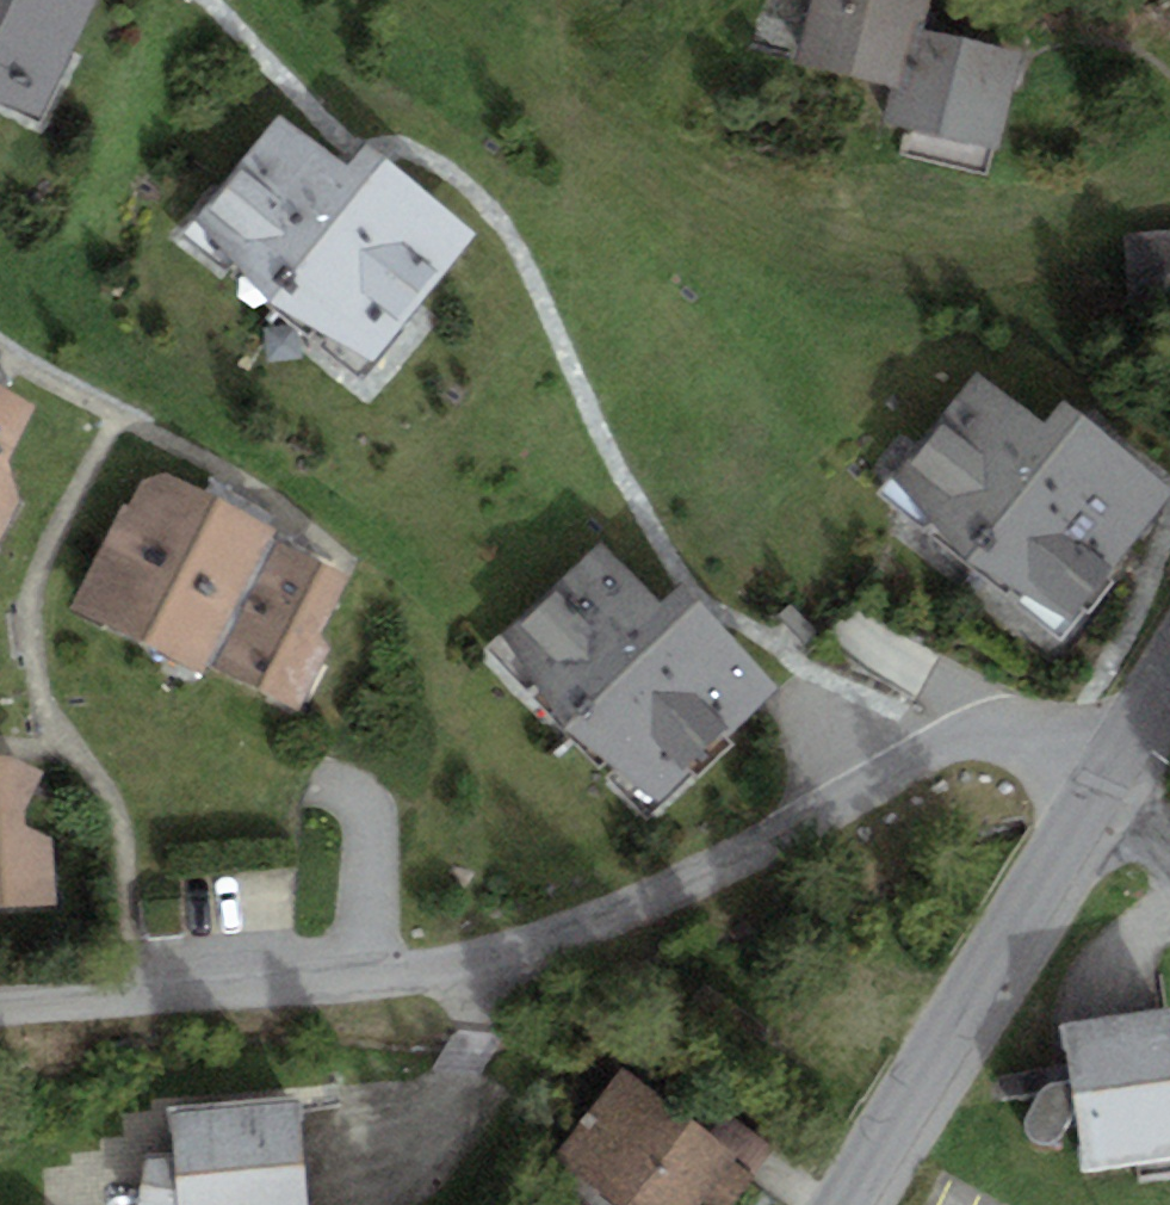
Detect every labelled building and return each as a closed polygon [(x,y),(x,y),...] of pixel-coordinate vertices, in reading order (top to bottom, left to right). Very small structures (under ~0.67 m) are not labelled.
[(12,110),(63,0),(0,0),(0,104),(12,110)] [(777,80),(868,99),(889,0),(794,0),(777,80)] [(903,60),(887,140),(959,154),(975,74),(903,60)] [(257,140),(182,234),(356,373),(449,258),(334,166),(317,188),(257,140)] [(1113,246),(1115,295),(1169,294),(1169,245),(1113,246)] [(1046,646),(1144,508),(1021,422),(1012,434),(946,388),(858,514),(1046,646)] [(10,425),(0,420),(0,446),(10,425)] [(132,487),(65,614),(269,720),(329,607),(234,557),(241,544),(132,487)] [(638,827),(756,705),(648,600),(637,611),(580,556),(472,666),(638,827)] [(24,913),(14,775),(0,776),(0,914),(24,913)] [(1169,1154),(1169,1056),(1166,1032),(1048,1051),(1067,1170),(1169,1154)] [(619,1063),(550,1156),(617,1204),(690,1204),(696,1198),(705,1204),(735,1204),(780,1145),(711,1094),(693,1117),(619,1063)] [(298,1096),(171,1107),(175,1156),(146,1151),(137,1204),(308,1204),(298,1096)]
